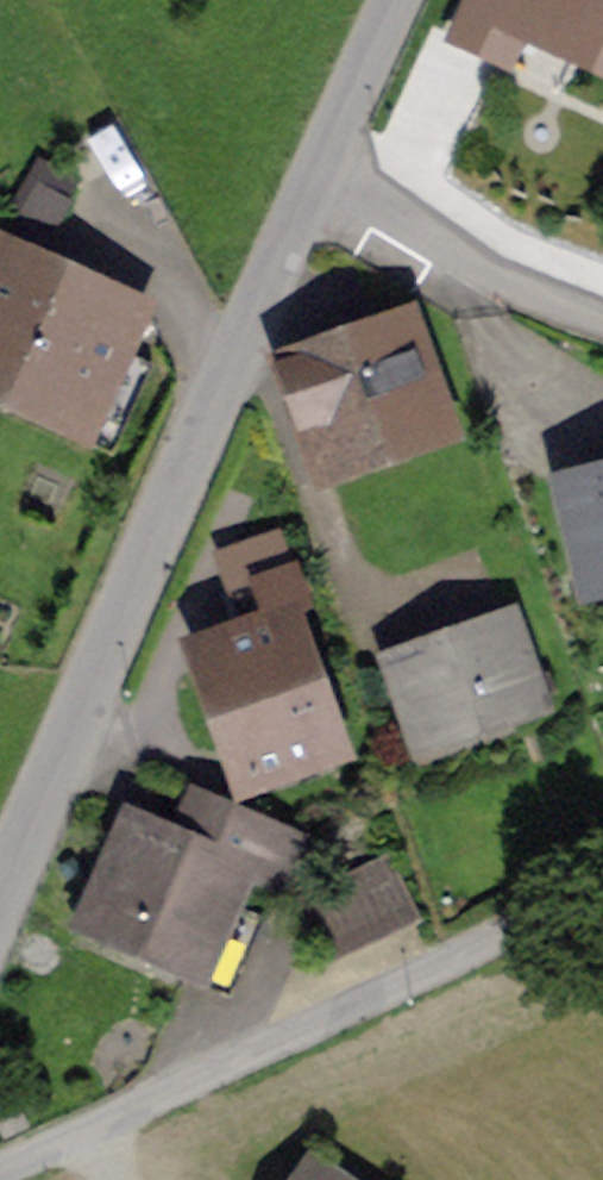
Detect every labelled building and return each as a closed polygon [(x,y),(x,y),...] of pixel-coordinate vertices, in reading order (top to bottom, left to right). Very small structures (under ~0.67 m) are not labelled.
[(602,48),(602,0),(482,0),(465,39),(506,58),(526,13),(602,48)] [(82,420),(132,311),(0,251),(0,382),(82,420)] [(295,369),(329,465),(437,427),(403,332),(295,369)] [(574,486),(592,561),(602,558),(602,479),(574,486)] [(290,574),(234,595),(246,626),(302,605),(290,574)] [(252,778),(328,751),(284,627),(208,654),(252,778)] [(448,643),(397,661),(425,740),(534,702),(508,629),(450,649),(448,643)] [(135,829),(95,920),(195,963),(188,979),(227,995),(259,921),(224,905),(242,864),(273,877),(288,843),(196,803),(182,837),(167,830),(162,841),(135,829)] [(326,954),(412,914),(389,864),(303,904),(326,954)]
